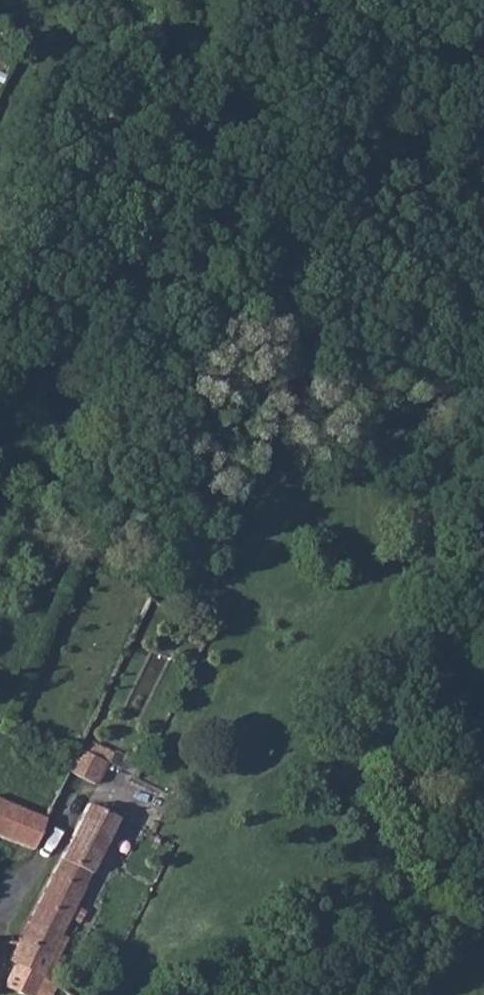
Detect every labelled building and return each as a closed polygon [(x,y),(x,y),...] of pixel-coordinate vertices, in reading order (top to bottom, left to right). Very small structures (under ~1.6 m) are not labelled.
[(67,767),(95,780),(107,758),(74,742),(63,765),(67,767)] [(32,847),(43,815),(0,798),(0,835),(32,847)] [(115,815),(86,800),(73,827),(20,936),(52,951),(60,954),(71,931),(63,927),(71,909),(77,912),(83,899),(77,895),(115,815)] [(19,986),(31,992),(42,970),(52,951),(20,936),(11,955),(30,966),(19,986)]
